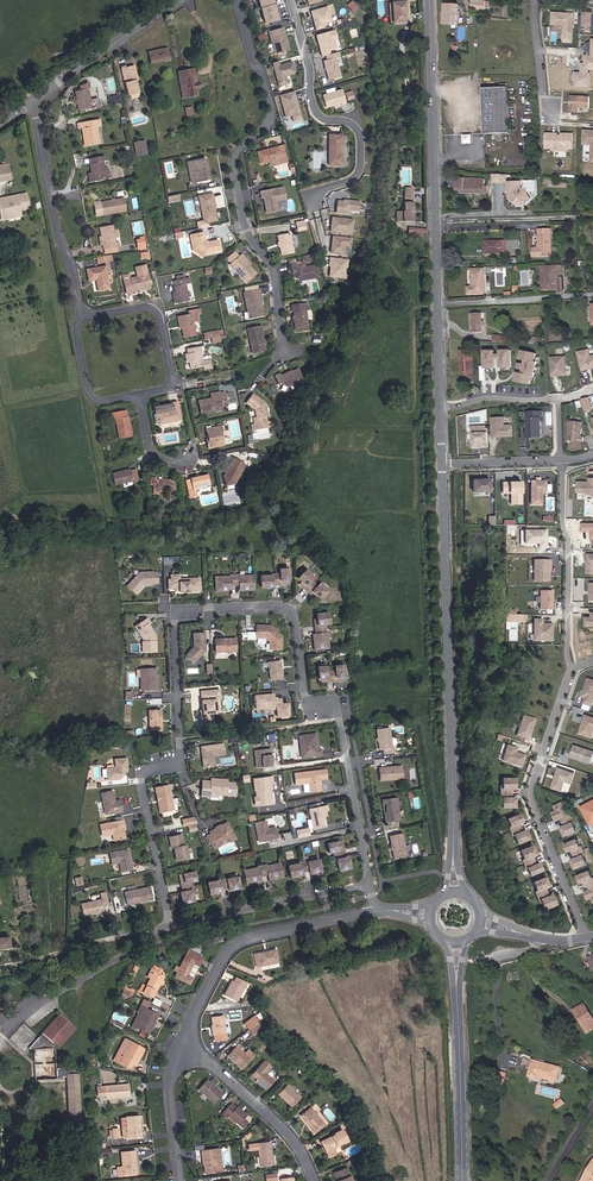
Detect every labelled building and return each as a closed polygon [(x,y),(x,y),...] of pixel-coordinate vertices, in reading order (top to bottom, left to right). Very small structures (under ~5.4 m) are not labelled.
[(405,2),(404,2),(404,0),(393,0),(393,3),(392,3),(393,23),(406,22),(405,2)] [(486,10),(486,2),(473,1),(472,10),(486,10)] [(457,25),(458,5),(445,4),(443,24),(457,25)] [(332,21),(328,7),(311,12),(316,31),(324,28),(323,24),(332,21)] [(572,43),(573,14),(552,13),(552,21),(557,22),(556,25),(564,25),(563,42),(572,43)] [(591,28),(592,14),(581,13),(581,27),(591,28)] [(289,50),(283,28),(268,32),(275,54),(289,50)] [(335,49),(333,41),(336,40),(334,31),(316,36),(322,57),(325,56),(329,55),(328,50),(335,49)] [(582,47),(588,55),(588,56),(586,56),(585,64),(582,64),(582,73),(576,73),(575,86),(589,87),(590,74),(588,74),(589,70),(592,70),(592,40),(592,42),(589,42),(582,47)] [(170,60),(167,48),(147,52),(150,64),(170,60)] [(340,77),(335,58),(338,57),(337,53),(329,55),(325,56),(326,60),(323,61),(328,80),(340,77)] [(285,76),(293,74),(295,71),(292,62),(281,65),(281,67),(279,67),(278,62),(272,63),(279,86),(287,84),(285,76)] [(137,80),(134,66),(120,69),(128,96),(139,94),(135,80),(137,80)] [(195,77),(194,69),(178,72),(183,98),(196,96),(194,89),(193,84),(192,78),(195,77)] [(89,100),(87,89),(89,89),(88,83),(79,88),(79,91),(74,92),(78,111),(91,109),(89,100)] [(509,133),(507,87),(483,88),(484,134),(509,133)] [(345,103),(341,90),(322,95),(325,107),(340,103),(340,105),(345,103)] [(352,90),(345,92),(348,101),(354,99),(352,90)] [(298,107),(293,91),(279,96),(286,117),(292,116),(293,121),(302,119),(299,110),(298,110),(297,107),(298,107)] [(111,105),(122,102),(120,94),(108,97),(111,105)] [(588,108),(589,97),(571,96),(570,112),(578,113),(578,108),(588,108)] [(99,107),(98,99),(89,100),(91,109),(99,107)] [(192,105),(185,108),(187,116),(195,114),(192,105)] [(100,126),(99,120),(77,123),(78,129),(81,128),(83,137),(85,136),(86,140),(85,140),(86,146),(99,144),(95,126),(100,126)] [(591,133),(591,131),(584,130),(583,144),(592,145),(591,156),(592,156),(592,133),(591,133)] [(464,143),(473,143),(473,134),(464,134),(464,143)] [(572,149),(573,134),(562,134),(562,137),(557,137),(557,134),(546,134),(546,148),(554,149),(554,151),(566,151),(566,149),(572,149)] [(342,145),(342,135),(329,135),(328,165),(341,165),(341,155),(339,155),(339,145),(342,145)] [(147,155),(146,148),(143,148),(141,141),(134,143),(137,157),(147,155)] [(287,162),(284,151),(279,152),(278,148),(267,151),(267,150),(257,152),(260,165),(269,162),(270,167),(287,162)] [(104,169),(102,162),(105,161),(104,157),(91,159),(92,163),(90,164),(91,173),(93,181),(110,178),(109,172),(108,172),(107,168),(104,169)] [(207,169),(205,158),(191,161),(193,173),(190,174),(192,184),(209,180),(208,172),(206,172),(205,169),(207,169)] [(0,165),(0,183),(13,181),(10,164),(0,165)] [(503,179),(503,174),(492,174),(493,182),(503,183),(503,179)] [(484,186),(485,179),(457,178),(456,191),(464,191),(464,192),(484,193),(484,186)] [(536,190),(536,181),(526,182),(527,185),(524,189),(521,189),(521,182),(508,183),(509,194),(512,194),(512,197),(515,197),(515,202),(518,205),(526,205),(531,199),(528,195),(528,191),(536,190)] [(285,200),(283,187),(260,192),(261,198),(263,198),(264,203),(265,203),(266,204),(265,206),(266,213),(278,211),(276,202),(285,200)] [(413,222),(412,188),(405,188),(403,203),(404,211),(396,212),(396,219),(396,222),(413,222)] [(26,194),(14,196),(14,199),(4,201),(5,206),(0,207),(0,213),(1,220),(8,218),(7,214),(20,211),(19,211),(19,207),(28,205),(26,194)] [(214,209),(212,199),(213,199),(212,194),(199,197),(204,223),(216,221),(214,209)] [(182,200),(180,195),(168,197),(169,203),(182,200)] [(14,196),(0,199),(0,207),(5,206),(4,201),(14,199),(14,196)] [(126,211),(123,199),(93,204),(96,216),(126,211)] [(345,201),(339,201),(338,213),(352,215),(352,211),(360,212),(361,202),(345,200),(345,201)] [(352,220),(332,217),(331,222),(332,222),(332,224),(331,224),(330,231),(346,233),(346,225),(351,226),(352,220)] [(113,230),(112,225),(99,228),(101,237),(102,245),(103,250),(104,249),(115,247),(116,247),(115,243),(114,238),(113,230)] [(421,239),(422,229),(414,228),(413,237),(414,238),(421,239)] [(552,256),(551,228),(537,229),(538,244),(531,244),(531,257),(552,256)] [(203,237),(202,233),(193,235),(196,249),(204,254),(219,251),(217,240),(207,242),(206,243),(204,242),(205,240),(204,237),(203,237)] [(293,253),(289,233),(277,236),(279,243),(279,247),(281,256),(293,253)] [(196,249),(193,235),(190,236),(193,251),(202,257),(204,254),(196,249)] [(350,247),(351,238),(332,236),(330,252),(344,254),(345,246),(350,247)] [(145,245),(143,237),(139,238),(140,240),(136,240),(137,246),(145,245)] [(519,248),(519,240),(502,241),(503,252),(508,252),(507,248),(519,248)] [(503,252),(502,241),(485,241),(485,253),(503,252)] [(231,263),(238,257),(234,252),(227,258),(231,263)] [(248,266),(243,259),(244,258),(241,254),(238,257),(231,263),(230,264),(246,283),(256,274),(248,266)] [(349,259),(330,257),(328,267),(331,267),(329,277),(347,279),(349,259)] [(109,289),(106,272),(110,272),(108,261),(104,262),(105,267),(86,270),(88,281),(96,280),(98,291),(109,289)] [(318,277),(316,265),(305,267),(304,262),(292,264),(293,269),(293,271),(294,271),(294,272),(293,273),(293,274),(294,277),(299,281),(318,277)] [(150,288),(145,265),(139,266),(141,276),(137,277),(129,278),(129,280),(124,281),(126,294),(132,292),(132,291),(150,288)] [(564,290),(563,278),(562,278),(562,266),(542,267),(543,290),(558,290),(558,292),(562,292),(562,290),(564,290)] [(484,292),(483,268),(470,269),(471,286),(466,286),(467,293),(482,292),(484,292)] [(190,284),(189,278),(184,279),(177,280),(173,281),(175,292),(177,303),(189,301),(185,285),(190,284)] [(244,292),(249,319),(262,316),(261,307),(260,304),(258,296),(260,295),(259,289),(244,292)] [(307,330),(305,310),(305,308),(307,307),(307,304),(292,305),(295,332),(307,330)] [(198,321),(196,313),(189,314),(179,316),(182,329),(183,338),(195,335),(192,322),(198,321)] [(482,321),(481,313),(471,314),(472,332),(482,331),(482,326),(482,321)] [(260,332),(262,332),(261,326),(247,329),(252,353),(264,351),(262,345),(261,345),(261,342),(262,342),(262,341),(260,332)] [(202,362),(199,347),(186,349),(187,354),(186,354),(188,363),(189,363),(190,369),(203,367),(204,370),(211,369),(210,362),(206,363),(206,361),(202,362)] [(494,367),(494,357),(499,356),(500,367),(510,366),(509,349),(499,350),(499,353),(494,354),(493,350),(483,351),(484,366),(479,366),(480,380),(485,380),(484,368),(494,367)] [(590,356),(589,349),(578,352),(582,369),(592,367),(592,356),(590,356)] [(474,372),(473,350),(460,350),(460,360),(463,360),(463,372),(474,372)] [(533,376),(536,362),(533,362),(535,353),(520,351),(519,359),(527,361),(525,375),(516,373),(515,382),(530,384),(531,376),(533,376)] [(566,375),(565,357),(551,357),(552,376),(566,375)] [(303,381),(298,369),(280,376),(279,374),(274,376),(277,384),(281,382),(282,385),(287,387),(303,381)] [(474,382),(474,372),(463,372),(461,372),(461,386),(469,385),(469,382),(474,382)] [(225,401),(224,393),(220,394),(220,395),(211,397),(211,399),(212,400),(208,401),(208,400),(198,401),(200,413),(215,410),(214,407),(222,406),(222,405),(221,402),(225,401)] [(263,404),(263,402),(252,394),(246,403),(255,410),(256,418),(253,418),(254,424),(266,422),(266,417),(267,416),(265,406),(264,405),(263,404)] [(592,409),(589,397),(582,399),(585,411),(592,409)] [(180,420),(177,402),(171,403),(171,404),(162,406),(163,407),(154,409),(155,415),(157,414),(159,424),(180,420)] [(132,436),(128,417),(127,417),(126,411),(111,413),(112,420),(115,419),(119,439),(132,436)] [(541,438),(540,417),(542,417),(542,414),(526,414),(527,426),(528,426),(529,432),(525,432),(525,438),(541,438)] [(512,436),(512,425),(504,426),(504,418),(492,418),(493,437),(512,436)] [(581,437),(582,422),(570,421),(569,441),(583,442),(584,437),(581,437)] [(222,432),(221,426),(206,430),(208,439),(209,443),(207,443),(208,448),(223,445),(222,441),(221,436),(220,432),(222,432)] [(488,447),(487,426),(472,427),(472,434),(475,434),(475,441),(472,441),(472,448),(480,447),(480,445),(483,445),(483,447),(488,447)] [(234,484),(244,465),(233,459),(225,473),(227,474),(224,480),(226,486),(234,484)] [(138,482),(136,473),(131,474),(130,471),(122,472),(112,474),(115,485),(132,481),(133,483),(138,482)] [(209,487),(207,475),(185,480),(190,497),(196,496),(195,490),(209,487)] [(175,490),(173,479),(155,481),(155,478),(148,479),(149,486),(151,485),(152,493),(175,490)] [(589,479),(589,484),(585,484),(585,482),(578,482),(577,493),(585,493),(587,495),(591,495),(592,494),(592,479),(589,479)] [(489,492),(489,480),(473,480),(473,492),(489,492)] [(541,505),(541,492),(546,492),(546,481),(531,481),(531,505),(541,505)] [(521,504),(521,482),(516,482),(516,484),(513,484),(512,482),(502,482),(502,493),(511,493),(510,504),(521,504)] [(582,523),(582,531),(592,531),(591,538),(592,538),(592,523),(582,523)] [(546,537),(546,531),(525,530),(524,542),(538,543),(538,548),(546,548),(546,540),(545,540),(545,536),(546,537)] [(548,581),(548,566),(550,566),(550,561),(539,561),(539,565),(533,565),(533,581),(548,581)] [(289,580),(288,570),(280,570),(280,574),(276,575),(276,585),(285,584),(285,581),(289,580)] [(310,581),(313,578),(305,570),(297,578),(301,582),(305,586),(303,588),(307,591),(313,584),(310,581)] [(157,583),(157,573),(153,573),(152,572),(139,573),(127,586),(136,594),(141,589),(141,587),(143,585),(145,585),(153,584),(153,583),(157,583)] [(200,591),(199,579),(179,580),(179,575),(175,575),(175,580),(171,580),(168,580),(168,589),(175,589),(179,588),(179,591),(179,592),(200,591)] [(235,585),(234,575),(230,575),(230,577),(215,577),(216,591),(222,591),(222,588),(230,588),(230,586),(235,585)] [(254,590),(254,576),(239,576),(239,575),(234,575),(235,585),(239,585),(239,587),(248,587),(248,590),(254,590)] [(276,585),(276,575),(271,575),(271,576),(260,577),(261,588),(272,587),(272,585),(276,585)] [(320,599),(327,591),(319,584),(317,586),(313,584),(307,591),(310,594),(312,592),(316,596),(320,599)] [(552,610),(552,591),(539,591),(539,610),(552,610)] [(329,624),(327,613),(316,615),(317,620),(317,626),(314,626),(315,630),(325,629),(325,625),(329,624)] [(590,615),(590,619),(584,619),(584,627),(592,628),(592,615),(590,615)] [(154,636),(152,633),(153,632),(148,624),(150,623),(147,619),(138,625),(141,629),(138,630),(144,639),(145,642),(143,642),(142,642),(143,652),(156,652),(155,636),(154,636)] [(533,640),(551,640),(551,624),(541,624),(541,619),(533,619),(533,640)] [(141,629),(138,625),(135,627),(143,640),(143,642),(145,642),(144,639),(138,630),(141,629)] [(281,650),(281,637),(272,628),(264,628),(264,626),(256,626),(256,638),(265,638),(269,642),(269,650),(281,650)] [(328,648),(326,633),(326,634),(325,629),(315,630),(316,635),(317,643),(314,644),(315,650),(328,648)] [(205,651),(204,633),(193,634),(193,647),(191,649),(192,649),(191,651),(190,651),(187,654),(187,658),(193,664),(205,651)] [(236,652),(236,638),(226,639),(226,640),(224,640),(223,639),(215,639),(215,653),(236,652)] [(282,679),(280,660),(268,662),(270,681),(282,679)] [(344,677),(343,666),(335,666),(335,671),(331,671),(331,681),(341,681),(340,677),(344,677)] [(331,681),(331,671),(326,671),(326,667),(317,668),(318,679),(322,679),(322,682),(331,681)] [(157,690),(157,677),(153,677),(152,669),(140,670),(140,675),(141,691),(157,690)] [(587,679),(583,690),(582,694),(581,696),(585,698),(583,703),(591,706),(592,699),(592,681),(587,679)] [(216,713),(215,700),(213,700),(212,695),(219,694),(219,690),(202,691),(203,700),(201,700),(202,710),(202,714),(200,714),(201,726),(214,725),(213,713),(216,713)] [(288,716),(288,704),(281,704),(280,699),(273,699),(273,694),(255,696),(256,709),(268,708),(272,705),(276,705),(276,709),(277,717),(288,716)] [(161,730),(160,710),(148,710),(149,730),(161,730)] [(585,715),(579,733),(592,738),(592,717),(585,715)] [(528,740),(535,720),(522,716),(516,736),(528,740)] [(392,749),(389,728),(376,730),(379,750),(383,750),(385,750),(385,754),(392,753),(392,749)] [(317,743),(316,734),(299,736),(301,758),(321,755),(320,749),(317,750),(317,748),(316,747),(315,745),(317,743)] [(224,755),(222,744),(200,747),(201,752),(203,752),(203,756),(202,757),(203,767),(214,766),(213,757),(224,755)] [(515,748),(505,745),(500,761),(521,767),(525,755),(514,751),(515,748)] [(592,755),(592,752),(573,745),(569,756),(580,760),(580,759),(582,759),(582,760),(590,763),(592,755)] [(271,756),(270,749),(254,751),(256,768),(271,767),(270,761),(271,761),(271,759),(270,759),(269,756),(271,756)] [(127,770),(126,759),(114,760),(115,766),(114,768),(106,769),(107,780),(119,779),(122,777),(121,775),(123,774),(124,774),(127,770)] [(403,779),(401,766),(378,768),(380,781),(403,779)] [(574,773),(556,767),(549,788),(561,792),(564,782),(570,784),(574,773)] [(326,779),(325,770),(294,774),(295,785),(308,784),(309,792),(321,791),(320,783),(318,781),(318,780),(319,779),(326,779)] [(272,784),(271,777),(253,779),(254,791),(255,791),(256,797),(256,798),(258,799),(259,805),(270,804),(269,796),(269,794),(267,793),(267,790),(270,789),(271,789),(271,784),(272,784)] [(235,796),(236,783),(227,783),(227,780),(215,779),(212,782),(211,782),(202,781),(201,796),(210,797),(210,793),(216,793),(217,795),(235,796)] [(511,798),(510,789),(514,789),(514,779),(501,779),(501,786),(501,789),(499,789),(500,799),(501,799),(502,808),(515,808),(514,798),(511,798)] [(172,805),(168,786),(155,788),(156,794),(158,794),(159,802),(158,803),(160,812),(169,811),(168,806),(172,805)] [(114,799),(112,791),(101,794),(105,815),(122,811),(120,800),(114,801),(113,802),(113,799),(114,799)] [(400,822),(397,798),(384,800),(385,805),(386,813),(387,818),(385,819),(385,824),(400,822)] [(592,821),(592,801),(581,807),(589,822),(592,821)] [(572,825),(568,816),(567,817),(565,814),(561,804),(551,809),(553,814),(554,816),(550,817),(553,824),(558,821),(561,829),(558,830),(562,839),(574,834),(570,825),(572,825)] [(328,810),(327,806),(309,810),(313,830),(325,827),(323,819),(322,817),(324,816),(326,816),(325,811),(328,810)] [(520,836),(517,828),(520,826),(517,819),(505,824),(508,831),(507,832),(511,840),(512,840),(516,848),(528,843),(524,834),(520,836)] [(124,826),(123,820),(100,825),(102,836),(112,834),(114,840),(125,838),(123,830),(122,826),(124,826)] [(267,829),(265,821),(255,823),(258,842),(277,838),(275,827),(267,829)] [(235,839),(226,822),(221,826),(220,827),(217,829),(215,828),(210,832),(210,834),(206,836),(214,849),(218,847),(217,844),(227,838),(230,842),(235,839)] [(309,836),(307,829),(296,831),(297,839),(309,836)] [(406,856),(402,833),(389,836),(391,847),(392,850),(394,859),(406,856)] [(188,858),(185,846),(184,846),(181,835),(169,837),(171,848),(174,848),(176,861),(188,858)] [(343,849),(342,845),(338,845),(338,842),(327,844),(328,853),(333,852),(334,856),(340,854),(339,850),(343,849)] [(583,857),(580,850),(578,851),(575,842),(563,847),(566,855),(570,853),(573,861),(570,863),(574,872),(585,867),(582,858),(583,857)] [(538,866),(534,868),(531,860),(535,858),(530,849),(519,855),(522,863),(521,864),(525,872),(526,872),(529,879),(541,874),(538,866)] [(129,857),(127,850),(110,854),(112,864),(119,863),(121,872),(131,869),(129,860),(128,859),(128,857),(129,857)] [(349,868),(347,858),(341,859),(340,854),(334,856),(335,860),(336,860),(338,870),(349,868)] [(320,871),(318,860),(307,862),(307,861),(303,862),(305,872),(309,871),(310,873),(320,871)] [(305,872),(303,862),(298,862),(299,864),(288,866),(290,877),(301,875),(301,873),(305,872)] [(283,877),(281,864),(266,867),(266,865),(261,866),(264,876),(268,875),(268,877),(277,875),(277,878),(283,877)] [(264,876),(261,866),(257,867),(258,868),(243,871),(246,885),(252,883),(252,881),(260,879),(259,877),(264,876)] [(195,881),(194,872),(183,875),(183,878),(180,879),(182,888),(191,886),(191,882),(195,881)] [(592,879),(591,880),(588,873),(576,878),(580,885),(585,883),(588,891),(583,893),(586,899),(590,898),(590,900),(592,905),(592,904),(592,879)] [(551,893),(548,894),(546,890),(548,889),(543,876),(530,881),(536,894),(534,895),(538,903),(540,903),(541,906),(542,910),(555,904),(551,893)] [(75,877),(76,886),(83,885),(82,877),(75,877)] [(240,888),(237,877),(226,879),(226,878),(222,879),(224,889),(228,888),(229,891),(240,888)] [(224,889),(222,879),(218,880),(218,881),(207,883),(210,894),(220,892),(220,890),(224,889)] [(193,901),(191,890),(192,890),(191,886),(182,888),(183,892),(180,893),(182,903),(193,901)] [(152,900),(149,887),(124,893),(126,905),(152,900)] [(107,891),(100,893),(103,906),(109,905),(107,891)] [(103,906),(102,899),(81,903),(84,915),(104,911),(103,906)] [(9,937),(0,938),(0,949),(9,948),(9,937)] [(278,963),(276,950),(253,955),(256,967),(278,963)] [(189,985),(202,959),(201,959),(196,956),(187,951),(179,968),(175,966),(173,970),(177,972),(174,977),(189,985)] [(161,980),(163,977),(158,974),(160,970),(154,967),(152,966),(147,977),(150,979),(146,987),(142,985),(139,990),(153,997),(160,984),(161,980)] [(236,1002),(246,983),(236,977),(233,982),(232,984),(230,983),(224,995),(236,1002)] [(131,997),(133,994),(123,989),(119,998),(124,1000),(129,997),(131,997)] [(147,1008),(150,1002),(144,999),(141,1005),(147,1008)] [(585,1004),(575,1010),(579,1015),(577,1017),(580,1022),(582,1021),(588,1032),(592,1029),(592,1018),(585,1004)] [(148,1033),(157,1015),(146,1009),(147,1008),(141,1005),(137,1012),(139,1012),(132,1027),(137,1030),(138,1028),(148,1033)] [(78,1074),(77,1070),(74,1071),(74,1069),(66,1069),(66,1068),(56,1068),(55,1048),(56,1046),(58,1048),(75,1028),(68,1022),(67,1023),(65,1021),(66,1020),(59,1014),(29,1048),(32,1050),(33,1049),(35,1080),(62,1079),(62,1077),(67,1077),(69,1122),(80,1122),(78,1074)] [(258,1021),(259,1021),(255,1015),(244,1024),(248,1029),(258,1021)] [(226,1040),(222,1016),(211,1017),(212,1025),(214,1035),(215,1042),(226,1040)] [(260,1028),(258,1025),(260,1024),(258,1021),(248,1029),(252,1034),(260,1028)] [(588,1032),(582,1021),(580,1022),(586,1033),(588,1032)] [(139,1058),(144,1049),(125,1040),(117,1056),(118,1057),(116,1062),(127,1067),(129,1063),(132,1064),(137,1056),(139,1058)] [(242,1067),(253,1056),(247,1051),(244,1054),(236,1046),(227,1056),(235,1063),(236,1062),(242,1067)] [(265,1073),(270,1067),(264,1061),(250,1076),(265,1090),(273,1081),(265,1073)] [(557,1082),(560,1068),(533,1061),(529,1077),(537,1079),(538,1077),(557,1082)] [(503,1085),(506,1074),(497,1072),(494,1083),(503,1085)] [(214,1104),(222,1094),(207,1080),(198,1089),(214,1104)] [(130,1096),(129,1084),(96,1087),(97,1096),(105,1095),(105,1098),(130,1096)] [(292,1107),(300,1098),(287,1084),(278,1094),(292,1107)] [(557,1109),(564,1103),(562,1100),(555,1105),(557,1109)] [(247,1123),(250,1119),(236,1107),(235,1108),(230,1104),(222,1114),(234,1125),(236,1122),(243,1128),(247,1123)] [(314,1133),(324,1125),(310,1108),(301,1116),(314,1133)] [(139,1132),(139,1125),(138,1116),(126,1117),(126,1118),(121,1119),(123,1137),(128,1137),(128,1138),(141,1137),(140,1132),(139,1132)] [(341,1144),(347,1141),(341,1130),(334,1133),(335,1135),(325,1140),(327,1143),(322,1145),(329,1157),(335,1154),(333,1148),(341,1144)] [(273,1165),(270,1142),(248,1145),(249,1150),(258,1149),(260,1166),(273,1165)] [(222,1171),(219,1149),(215,1149),(202,1151),(205,1173),(222,1171)] [(136,1171),(134,1151),(121,1152),(122,1167),(117,1167),(118,1177),(124,1176),(123,1174),(131,1174),(131,1172),(136,1171)] [(347,1168),(334,1173),(337,1180),(351,1180),(347,1168)] [(591,1172),(589,1170),(583,1180),(586,1180),(591,1172)]
